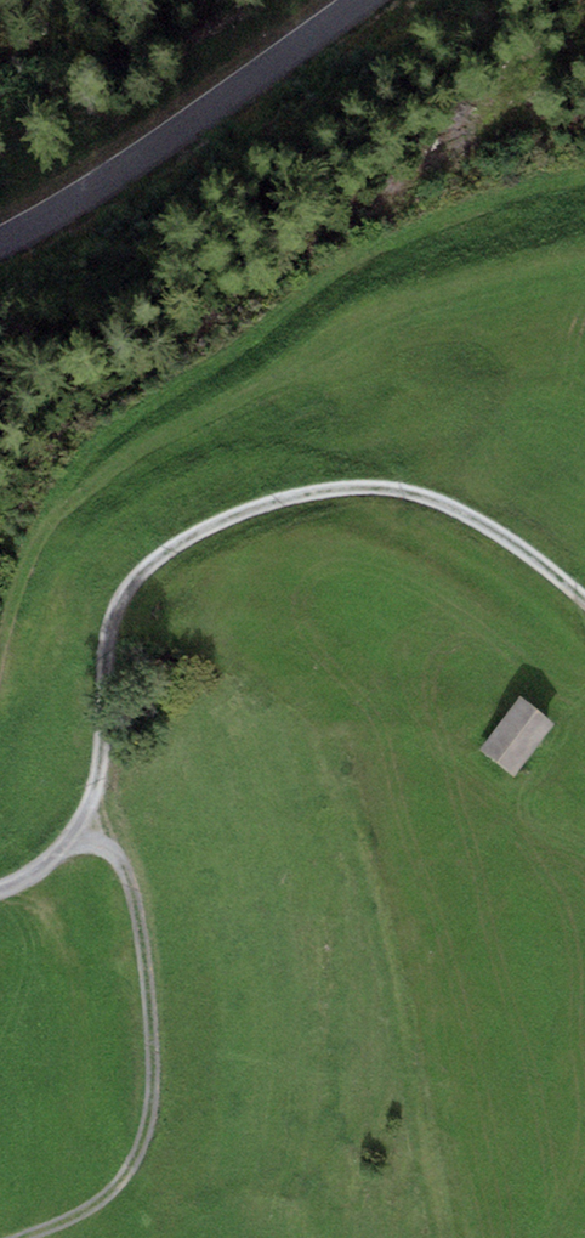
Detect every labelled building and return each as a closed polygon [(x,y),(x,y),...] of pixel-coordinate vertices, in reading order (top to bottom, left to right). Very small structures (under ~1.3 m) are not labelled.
[(523,694),(480,747),(513,774),(556,722),(523,694)]
